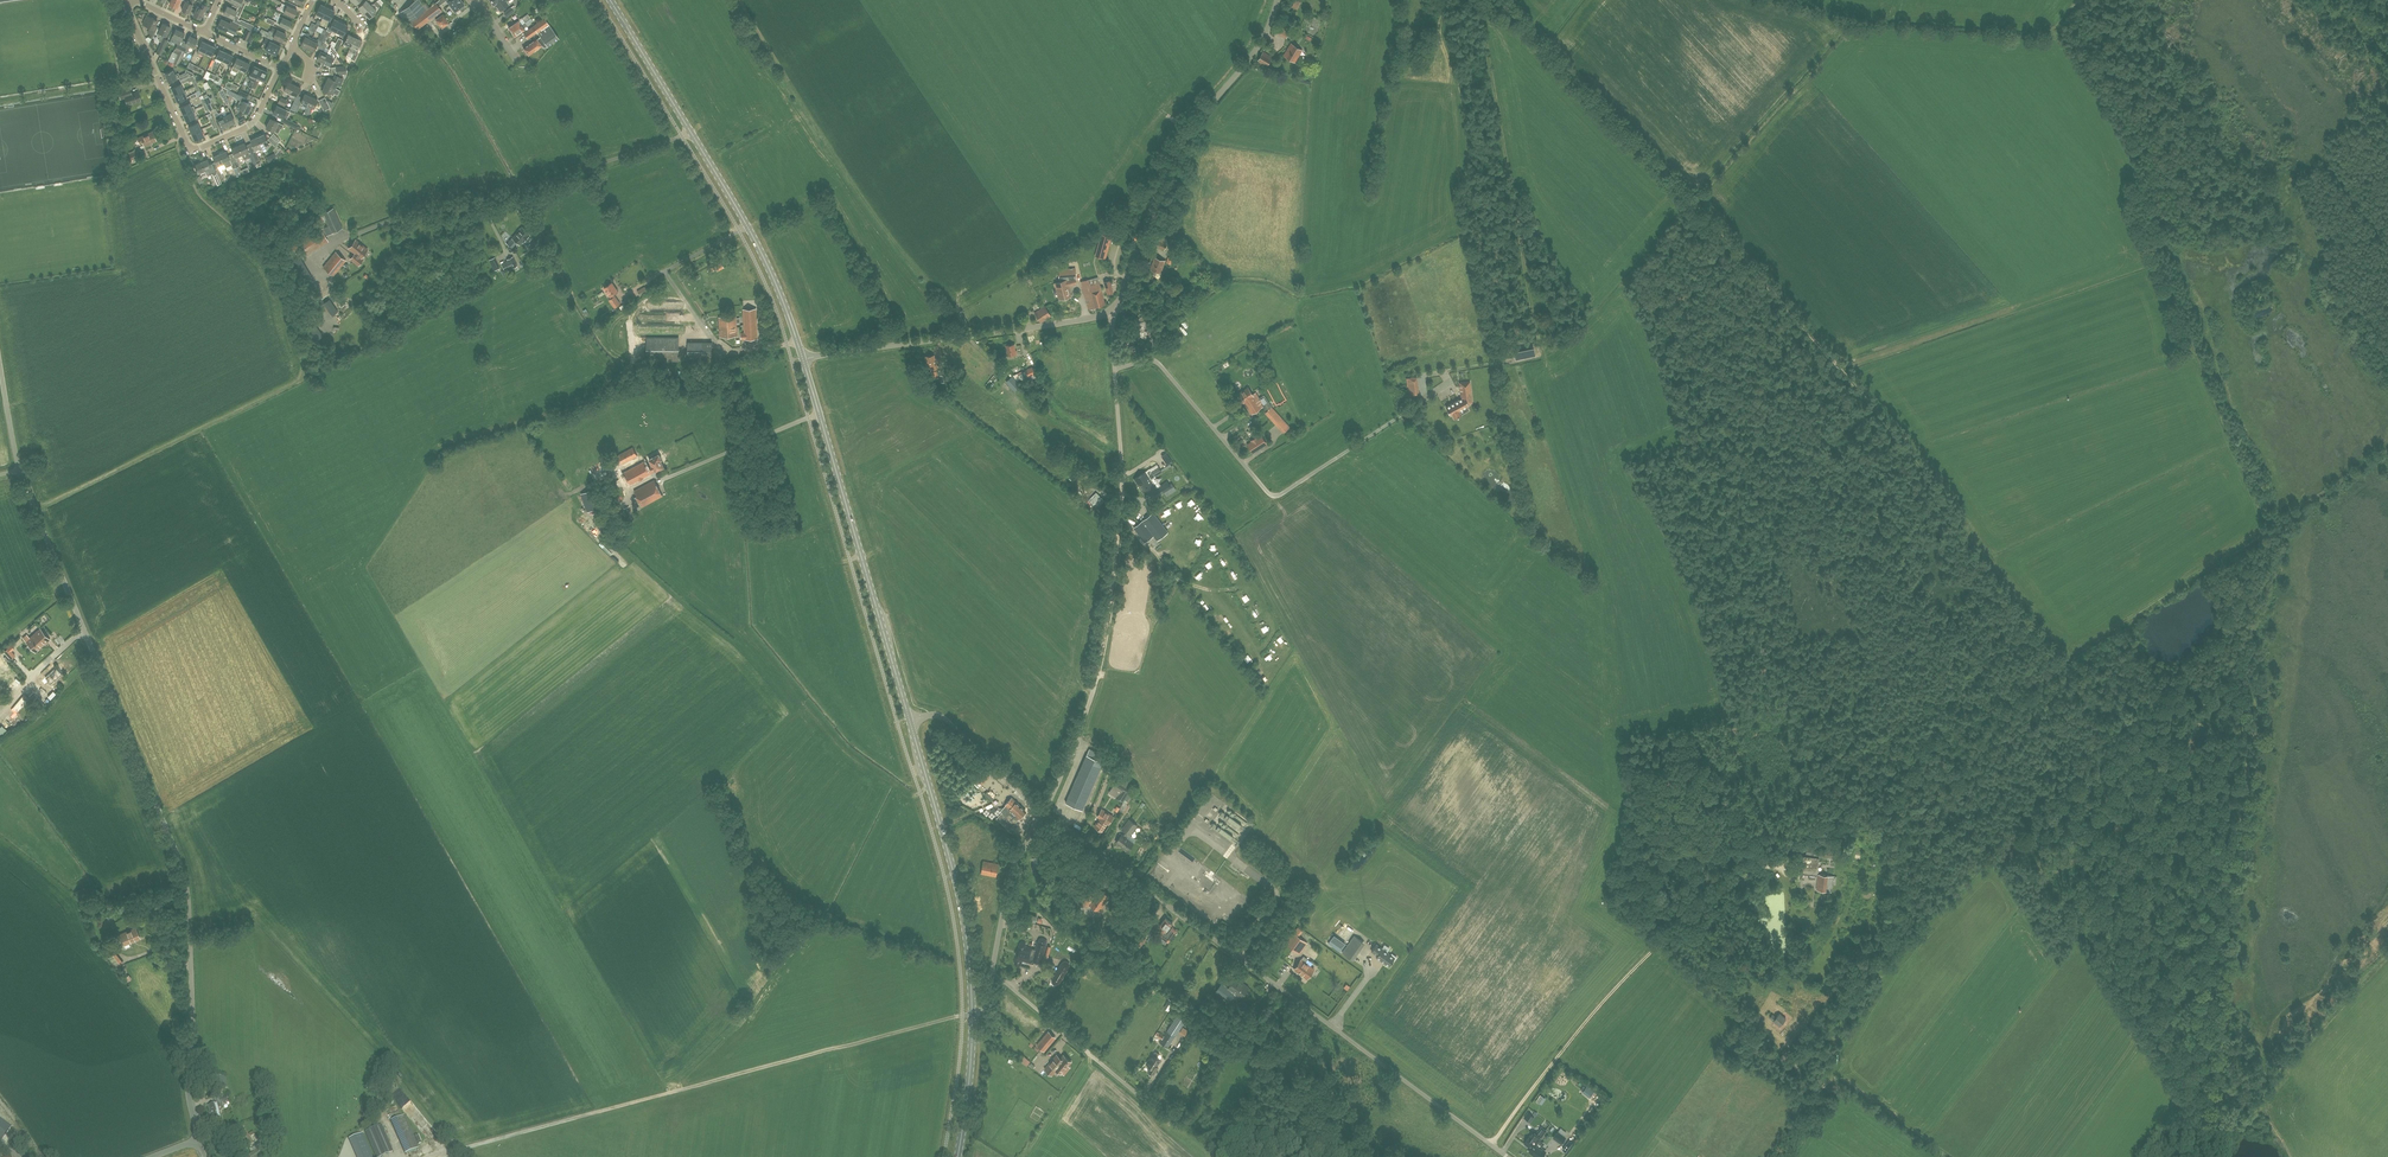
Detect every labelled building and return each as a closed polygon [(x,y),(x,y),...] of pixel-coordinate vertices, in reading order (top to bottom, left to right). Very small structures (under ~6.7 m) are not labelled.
[(194,0),(195,1),(195,0),(190,0),(189,3),(186,1),(182,10),(188,13),(192,4),(194,0)] [(371,6),(371,5),(366,0),(358,7),(361,10),(360,11),(362,13),(371,6)] [(455,11),(459,8),(460,10),(464,7),(463,5),(464,5),(464,4),(461,0),(446,0),(447,0),(454,11),(455,11)] [(493,4),(495,3),(500,10),(509,4),(507,1),(508,0),(499,0),(493,4)] [(1302,1),(1299,0),(1296,0),(1293,8),(1299,10),(1302,1)] [(294,17),(297,10),(287,6),(282,3),(280,7),(281,8),(280,10),(294,17)] [(407,24),(411,21),(422,13),(415,3),(412,5),(412,4),(402,11),(399,14),(407,24)] [(422,13),(411,21),(417,29),(440,12),(442,11),(441,10),(441,11),(435,3),(427,10),(422,13)] [(323,17),(328,7),(324,5),(324,6),(320,4),(316,14),(323,17)] [(197,6),(193,15),(194,16),(194,17),(198,19),(199,18),(200,19),(202,14),(203,15),(207,6),(204,5),(202,9),(197,6)] [(232,5),(231,8),(227,6),(223,14),(233,18),(238,20),(239,16),(235,14),(238,8),(232,5)] [(366,15),(369,18),(376,11),(375,10),(371,6),(362,13),(365,16),(366,15)] [(328,7),(323,17),(330,20),(334,11),(331,9),(331,8),(328,7)] [(507,17),(514,11),(510,7),(503,12),(507,17)] [(511,31),(530,18),(528,14),(521,18),(522,19),(519,21),(518,20),(508,27),(511,31)] [(442,28),(448,23),(443,15),(436,20),(442,28)] [(149,27),(153,29),(155,25),(157,20),(150,17),(146,16),(142,24),(149,27)] [(291,22),(279,16),(276,22),(279,24),(288,29),(291,22)] [(514,36),(524,29),(527,25),(531,23),(529,19),(530,18),(511,31),(514,36)] [(528,55),(541,45),(543,48),(546,48),(548,46),(559,38),(549,25),(544,18),(531,25),(522,33),(528,40),(537,32),(538,33),(540,36),(537,39),(536,38),(531,42),(531,41),(527,44),(527,45),(523,48),(528,55)] [(231,21),(230,23),(221,19),(217,27),(226,31),(228,27),(236,31),(239,25),(231,21)] [(251,30),(252,30),(254,25),(248,23),(240,19),(238,24),(248,28),(251,30)] [(327,37),(330,32),(331,33),(333,30),(336,32),(341,21),(338,20),(337,21),(334,19),(330,27),(328,26),(324,35),(327,37)] [(341,21),(336,32),(343,35),(348,26),(344,24),(345,23),(341,21)] [(160,55),(164,47),(167,40),(164,39),(166,36),(170,27),(163,23),(158,32),(159,32),(157,36),(160,37),(158,41),(161,42),(156,53),(160,55)] [(246,41),(251,30),(248,28),(247,30),(247,29),(242,39),(246,41)] [(282,42),(286,34),(277,29),(277,30),(272,28),(270,31),(275,33),(273,37),(282,42)] [(1279,34),(1288,37),(1291,32),(1282,28),(1279,34)] [(184,41),(181,40),(184,33),(175,29),(172,36),(173,36),(171,39),(174,41),(176,37),(179,39),(173,52),(178,54),(184,41)] [(266,37),(268,32),(261,29),(259,33),(266,37)] [(251,30),(246,41),(251,43),(255,33),(254,33),(255,31),(252,30),(251,30)] [(307,48),(312,38),(308,37),(309,34),(307,33),(305,37),(305,36),(301,45),(307,48)] [(350,47),(355,36),(352,35),(351,36),(348,34),(342,46),(340,45),(337,52),(339,55),(343,47),(345,48),(346,45),(350,47)] [(187,42),(184,41),(178,54),(173,63),(178,65),(182,57),(183,54),(184,54),(185,52),(186,53),(190,46),(193,48),(197,39),(190,36),(187,42)] [(359,38),(355,36),(350,47),(348,51),(352,53),(353,53),(350,62),(353,63),(357,53),(356,53),(357,50),(362,41),(358,39),(359,38)] [(312,38),(307,48),(314,51),(318,43),(315,42),(316,40),(312,38)] [(340,45),(343,40),(338,38),(333,48),(335,50),(337,52),(340,45)] [(265,43),(262,48),(276,55),(280,46),(265,39),(263,42),(265,43)] [(205,52),(209,44),(202,41),(198,49),(197,53),(203,56),(205,52)] [(209,44),(205,52),(211,55),(215,48),(209,44)] [(1288,50),(1285,55),(1293,60),(1297,54),(1299,55),(1302,49),(1293,44),(1289,51),(1288,50)] [(323,62),(327,53),(324,51),(326,46),(324,45),(316,59),(323,62)] [(335,50),(333,48),(331,46),(327,53),(323,62),(329,66),(333,58),(334,58),(337,54),(333,52),(335,50)] [(222,60),(226,53),(219,50),(216,57),(222,60)] [(1258,61),(1266,66),(1272,57),(1263,52),(1258,61)] [(226,53),(222,60),(229,64),(232,56),(226,53)] [(237,73),(243,61),(237,58),(233,66),(231,70),(237,73)] [(243,61),(237,73),(239,69),(246,72),(249,64),(243,61)] [(254,82),(256,78),(260,69),(254,66),(248,79),(251,80),(254,82)] [(267,72),(260,69),(256,78),(260,79),(263,81),(267,72)] [(180,81),(181,81),(193,75),(194,75),(193,74),(186,70),(185,73),(179,75),(178,73),(175,75),(173,70),(165,73),(169,82),(176,79),(176,78),(178,77),(180,81)] [(346,73),(346,70),(335,71),(336,74),(336,75),(335,74),(332,79),(328,77),(325,83),(335,88),(337,84),(340,86),(344,77),(341,75),(342,74),(346,73)] [(194,86),(197,85),(195,80),(193,75),(181,81),(182,84),(188,81),(188,83),(192,81),(194,86)] [(225,85),(224,88),(228,90),(229,90),(230,88),(232,83),(227,81),(225,85)] [(290,95),(294,85),(288,82),(284,90),(286,91),(285,93),(290,95)] [(332,94),(335,88),(325,83),(322,90),(331,94),(332,94)] [(174,95),(184,91),(181,84),(171,88),(174,95)] [(294,85),(290,95),(288,98),(291,100),(292,99),(294,100),(296,96),(297,96),(301,88),(294,85)] [(127,105),(141,101),(138,91),(130,94),(128,88),(118,91),(121,99),(125,98),(127,105)] [(226,94),(239,100),(241,96),(229,90),(228,90),(226,94)] [(184,91),(174,95),(177,102),(187,98),(184,91)] [(306,107),(311,97),(304,94),(300,102),(303,103),(302,105),(306,107)] [(206,105),(208,109),(209,112),(213,110),(210,103),(211,103),(208,96),(204,98),(206,104),(206,105)] [(284,106),(287,100),(280,97),(277,103),(284,106)] [(306,107),(304,113),(309,115),(310,114),(311,112),(310,109),(311,107),(313,108),(317,100),(311,97),(306,107)] [(239,109),(244,111),(243,112),(247,114),(248,113),(250,109),(249,109),(251,105),(243,101),(239,109)] [(193,106),(191,107),(189,103),(180,107),(183,114),(195,109),(193,106)] [(283,117),(287,119),(290,112),(276,106),(273,113),(282,118),(283,117)] [(223,116),(227,125),(234,122),(230,113),(227,107),(224,109),(227,115),(223,116)] [(195,117),(193,113),(196,112),(195,109),(183,114),(186,121),(195,117)] [(227,125),(223,116),(220,118),(217,112),(214,113),(216,119),(220,129),(227,125)] [(278,133),(280,129),(276,127),(278,122),(270,119),(266,128),(273,131),(274,131),(278,133)] [(297,124),(289,120),(287,124),(295,129),(295,128),(299,130),(300,127),(297,126),(297,124)] [(191,133),(201,129),(198,122),(188,126),(191,133)] [(201,129),(191,133),(194,140),(204,136),(201,129)] [(149,144),(156,141),(152,132),(138,138),(140,144),(143,143),(145,146),(149,144)] [(256,136),(257,137),(264,152),(267,150),(264,145),(268,144),(264,134),(261,135),(261,134),(256,136)] [(264,152),(257,137),(256,136),(257,137),(250,140),(254,150),(258,148),(259,151),(262,149),(263,152),(264,152)] [(276,142),(276,141),(271,136),(267,139),(275,146),(278,143),(276,142)] [(238,146),(244,160),(249,158),(247,154),(249,153),(248,151),(244,143),(238,146)] [(244,160),(238,146),(231,148),(235,157),(236,158),(233,160),(237,167),(236,167),(238,172),(241,171),(239,166),(240,166),(236,158),(238,158),(238,157),(242,156),(244,160)] [(126,155),(129,162),(140,157),(137,150),(126,155)] [(233,160),(230,161),(230,159),(229,159),(226,151),(224,152),(223,151),(219,153),(220,154),(219,154),(226,168),(231,165),(233,169),(234,169),(236,173),(238,172),(236,167),(237,167),(233,160)] [(256,164),(257,164),(257,163),(256,162),(252,153),(249,154),(254,165),(256,164)] [(274,153),(266,157),(268,162),(277,159),(274,153)] [(221,169),(226,168),(219,154),(213,157),(216,165),(219,164),(219,166),(220,165),(221,169)] [(215,169),(211,161),(208,162),(207,159),(201,162),(205,172),(207,176),(216,172),(215,169)] [(201,174),(205,172),(201,162),(194,165),(198,174),(200,173),(201,174)] [(217,174),(221,183),(225,182),(222,174),(221,174),(219,168),(215,169),(216,172),(217,174)] [(221,183),(217,174),(213,176),(217,185),(221,183)] [(292,246),(299,258),(291,263),(303,283),(312,278),(300,257),(328,242),(325,236),(332,233),(342,228),(333,208),(317,215),(323,228),(321,229),(292,246)] [(1119,231),(1118,231),(1113,224),(1108,228),(1114,235),(1117,233),(1119,231)] [(527,234),(528,233),(521,227),(520,228),(519,228),(517,230),(518,231),(512,238),(519,244),(522,240),(527,234)] [(529,235),(527,234),(522,240),(524,241),(523,243),(526,245),(526,244),(531,248),(537,242),(532,238),(532,237),(530,234),(529,235)] [(1097,256),(1105,259),(1111,237),(1103,235),(1097,256)] [(356,240),(348,249),(354,254),(350,259),(358,265),(363,260),(361,258),(367,249),(356,240)] [(1164,249),(1167,243),(1160,241),(1157,247),(1164,249)] [(335,252),(323,267),(333,276),(346,260),(335,252)] [(506,259),(507,261),(501,264),(506,273),(511,271),(510,269),(517,265),(513,256),(506,259)] [(1161,272),(1165,260),(1155,257),(1151,269),(1161,272)] [(716,270),(717,271),(724,268),(721,262),(707,270),(709,273),(712,271),(712,272),(716,270)] [(1061,286),(1056,288),(1059,299),(1071,296),(1068,285),(1072,284),(1076,283),(1075,279),(1071,280),(1067,281),(1066,280),(1060,281),(1061,286)] [(1088,308),(1105,304),(1099,282),(1091,284),(1089,279),(1081,282),(1088,308)] [(1107,294),(1114,292),(1110,280),(1104,281),(1107,294)] [(615,307),(620,303),(614,294),(618,291),(612,282),(604,288),(606,290),(605,291),(607,294),(608,293),(610,296),(611,296),(612,298),(609,300),(615,307)] [(640,296),(647,292),(644,286),(637,291),(640,296)] [(623,310),(634,303),(629,296),(622,301),(624,303),(620,306),(623,310)] [(332,316),(338,313),(332,300),(325,303),(332,316)] [(1041,322),(1051,316),(1045,306),(1035,313),(1041,322)] [(755,309),(743,309),(745,338),(757,338),(755,309)] [(312,343),(323,336),(310,316),(299,323),(312,343)] [(720,336),(736,335),(735,316),(719,317),(720,336)] [(679,361),(679,337),(647,337),(646,361),(679,361)] [(688,342),(688,361),(712,361),(712,342),(688,342)] [(1014,354),(1017,354),(1016,350),(1015,350),(1014,344),(1006,345),(1007,355),(1008,359),(1015,358),(1014,354)] [(1060,361),(1059,356),(1063,355),(1062,351),(1061,348),(1060,344),(1054,346),(1050,347),(1045,349),(1048,359),(1052,358),(1053,363),(1060,361)] [(1536,360),(1535,352),(1515,356),(1517,364),(1536,360)] [(932,369),(937,368),(936,358),(935,358),(934,354),(925,356),(927,365),(931,364),(932,369)] [(1019,373),(1023,383),(1024,383),(1025,385),(1028,383),(1027,381),(1037,377),(1036,374),(1032,366),(1024,370),(1025,371),(1019,373)] [(1012,376),(1009,379),(1007,381),(1016,390),(1018,388),(1019,390),(1022,387),(1012,376)] [(1420,396),(1418,378),(1413,378),(1413,377),(1406,378),(1407,385),(1411,384),(1412,397),(1420,396)] [(1452,414),(1454,418),(1462,415),(1459,410),(1469,405),(1468,403),(1472,401),(1470,381),(1460,382),(1461,398),(1446,407),(1450,415),(1452,414)] [(1263,405),(1258,397),(1255,392),(1252,394),(1248,387),(1236,395),(1241,404),(1244,402),(1252,413),(1263,405)] [(1265,414),(1286,435),(1292,429),(1272,408),(1265,414)] [(1250,415),(1247,410),(1239,414),(1243,420),(1250,415)] [(1253,452),(1266,444),(1261,436),(1257,438),(1256,437),(1251,440),(1252,442),(1247,444),(1253,452)] [(620,465),(637,455),(633,447),(615,457),(620,465)] [(656,471),(664,467),(660,460),(661,460),(659,454),(649,459),(652,464),(647,466),(644,461),(624,472),(630,485),(651,474),(650,473),(655,471),(656,471)] [(1139,486),(1151,479),(1162,472),(1158,466),(1151,470),(1150,469),(1134,479),(1139,486)] [(1151,479),(1139,486),(1144,495),(1156,487),(1151,479)] [(642,506),(663,496),(654,480),(634,491),(642,506)] [(1170,481),(1168,482),(1167,481),(1156,488),(1160,495),(1172,488),(1171,487),(1173,486),(1170,481)] [(588,511),(601,506),(595,488),(581,493),(588,511)] [(1157,540),(1168,532),(1153,513),(1134,527),(1141,537),(1145,542),(1153,535),(1157,540)] [(624,530),(629,524),(625,521),(620,527),(624,530)] [(40,629),(26,641),(36,652),(50,639),(40,629)] [(11,651),(14,648),(11,645),(5,651),(11,659),(15,655),(11,651)] [(55,681),(63,674),(58,669),(55,671),(54,670),(46,678),(51,685),(55,681)] [(16,711),(14,713),(18,716),(29,703),(23,698),(13,709),(16,711)] [(16,723),(20,719),(15,715),(11,718),(16,723)] [(1086,801),(1106,756),(1089,749),(1070,794),(1070,793),(1066,803),(1082,810),(1086,801)] [(982,785),(991,777),(985,771),(976,780),(982,785)] [(1131,788),(1127,785),(1129,781),(1119,775),(1117,779),(1113,785),(1109,792),(1116,797),(1122,801),(1131,788)] [(1005,813),(1004,815),(1001,812),(996,818),(1000,821),(1009,830),(1019,818),(1025,812),(1025,810),(1012,798),(1005,805),(1009,809),(1013,812),(1011,814),(1010,813),(1008,815),(1006,813),(1006,814),(1005,813)] [(1097,817),(1100,818),(1094,826),(1102,831),(1107,824),(1108,824),(1113,816),(1102,809),(1097,817)] [(1129,835),(1137,825),(1129,819),(1121,830),(1126,833),(1123,835),(1122,834),(1116,842),(1123,848),(1128,851),(1134,843),(1127,838),(1129,835)] [(1843,860),(1844,851),(1815,847),(1814,857),(1843,860)] [(1817,875),(1819,858),(1803,856),(1801,873),(1817,875)] [(1202,883),(1195,878),(1204,866),(1196,860),(1192,865),(1189,864),(1181,868),(1179,882),(1179,883),(1178,887),(1174,886),(1173,888),(1178,889),(1177,893),(1175,893),(1175,889),(1171,891),(1196,910),(1203,915),(1211,911),(1210,909),(1218,905),(1217,902),(1216,902),(1219,898),(1215,894),(1214,893),(1207,892),(1206,889),(1202,886),(1202,883)] [(996,877),(998,864),(983,861),(981,874),(996,877)] [(1817,891),(1832,892),(1834,876),(1818,874),(1817,891)] [(1099,911),(1110,896),(1100,889),(1097,893),(1087,886),(1077,900),(1087,907),(1089,904),(1099,911)] [(1178,931),(1171,926),(1173,924),(1166,918),(1160,926),(1163,928),(1160,931),(1162,932),(1159,935),(1163,938),(1162,939),(1168,943),(1178,931)] [(136,928),(119,935),(124,945),(140,938),(136,928)] [(1299,953),(1307,943),(1294,933),(1286,943),(1299,953)] [(1140,948),(1146,939),(1140,934),(1134,943),(1140,948)] [(1342,952),(1352,959),(1364,943),(1354,936),(1342,952)] [(1032,959),(1032,960),(1041,963),(1046,945),(1046,943),(1046,940),(1044,939),(1042,938),(1039,938),(1038,941),(1037,943),(1034,951),(1032,950),(1032,949),(1026,947),(1026,944),(1024,943),(1022,942),(1020,943),(1019,945),(1017,952),(1018,952),(1018,955),(1017,954),(1015,962),(1015,964),(1016,966),(1018,966),(1020,965),(1021,964),(1022,959),(1027,960),(1028,958),(1032,959)] [(1376,944),(1371,951),(1377,955),(1376,956),(1389,966),(1393,961),(1394,961),(1396,959),(1395,958),(1396,957),(1392,954),(1390,955),(1386,952),(1386,953),(1381,950),(1382,949),(1376,944)] [(118,969),(122,965),(123,964),(114,953),(109,958),(118,969)] [(1308,965),(1311,961),(1304,956),(1294,969),(1307,978),(1314,969),(1308,965)] [(1284,973),(1288,960),(1277,958),(1274,970),(1284,973)] [(1060,983),(1069,967),(1070,964),(1069,962),(1066,960),(1063,961),(1061,962),(1052,978),(1051,981),(1052,984),(1055,985),(1058,985),(1060,983)] [(1238,985),(1240,981),(1237,979),(1232,986),(1230,989),(1233,991),(1234,990),(1235,990),(1239,985),(1238,985)] [(1249,987),(1240,981),(1238,985),(1239,985),(1235,990),(1234,990),(1233,991),(1230,989),(1225,985),(1222,982),(1218,988),(1221,990),(1220,992),(1230,1000),(1235,994),(1240,998),(1249,987)] [(1377,1001),(1385,988),(1375,982),(1372,988),(1367,985),(1362,992),(1377,1001)] [(1815,1012),(1810,1017),(1814,1021),(1819,1016),(1815,1012)] [(1780,1026),(1786,1019),(1780,1013),(1776,1018),(1773,1015),(1770,1018),(1780,1026)] [(1156,1036),(1162,1040),(1160,1043),(1168,1048),(1186,1019),(1178,1014),(1164,1036),(1159,1032),(1156,1036)] [(1044,1052),(1056,1038),(1048,1032),(1037,1046),(1044,1052)] [(1156,1066),(1160,1060),(1157,1057),(1160,1054),(1156,1051),(1153,1055),(1147,1064),(1151,1067),(1148,1071),(1154,1075),(1158,1067),(1156,1066)] [(1056,1055),(1054,1058),(1045,1069),(1052,1075),(1056,1070),(1061,1074),(1062,1073),(1061,1072),(1067,1066),(1068,1066),(1071,1062),(1063,1055),(1061,1058),(1056,1055)] [(227,1088),(224,1076),(216,1078),(218,1090),(227,1088)] [(1587,1085),(1587,1086),(1582,1092),(1593,1100),(1598,1094),(1587,1085)] [(221,1102),(227,1101),(226,1097),(220,1098),(219,1095),(213,1096),(215,1104),(208,1106),(209,1111),(210,1111),(213,1121),(221,1118),(218,1108),(222,1107),(221,1102)] [(392,1121),(404,1155),(419,1150),(407,1116),(392,1121)] [(11,1126),(0,1118),(0,1142),(11,1126)] [(418,1122),(420,1127),(429,1122),(426,1118),(418,1122)] [(381,1124),(365,1132),(376,1156),(381,1156),(393,1152),(381,1124)] [(1539,1140),(1546,1131),(1541,1127),(1536,1134),(1533,1132),(1524,1144),(1525,1144),(1524,1145),(1527,1147),(1528,1146),(1530,1147),(1531,1148),(1529,1151),(1536,1156),(1535,1156),(1536,1156),(1542,1156),(1545,1152),(1540,1148),(1543,1144),(1539,1140)] [(243,1150),(254,1144),(246,1130),(235,1137),(243,1150)] [(1557,1131),(1552,1138),(1561,1144),(1566,1137),(1557,1131)] [(357,1156),(372,1156),(362,1133),(349,1139),(357,1156)] [(1571,1149),(1575,1144),(1569,1140),(1566,1145),(1562,1149),(1568,1153),(1571,1149)] [(260,1148),(257,1143),(254,1145),(254,1146),(252,1148),(254,1151),(248,1155),(249,1156),(259,1156),(262,1155),(258,1150),(260,1148)]
